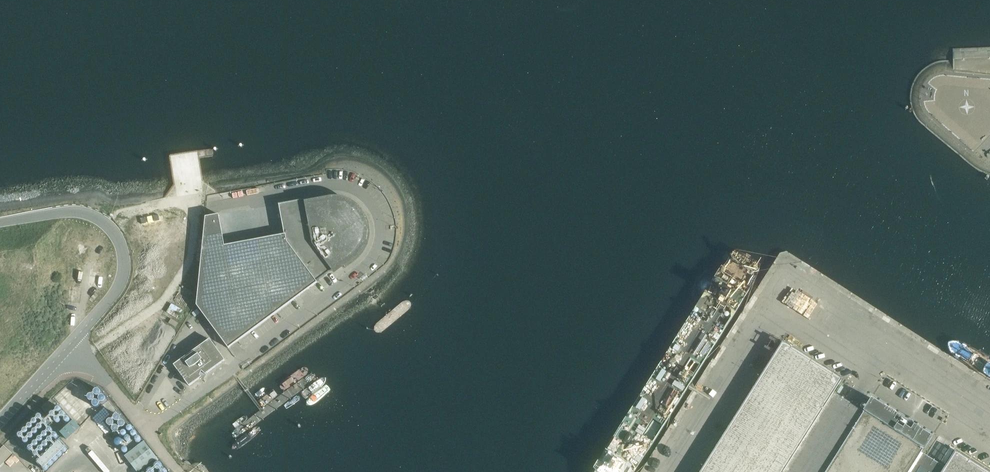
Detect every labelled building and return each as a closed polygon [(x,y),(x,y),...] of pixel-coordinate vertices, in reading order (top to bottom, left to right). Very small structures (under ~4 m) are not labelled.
[(340,265),(350,257),(353,255),(356,252),(359,249),(361,246),(362,242),(364,239),(364,235),(365,231),(364,227),(364,223),(362,219),(361,215),(358,212),(356,209),(353,206),(350,204),(346,202),(342,201),(339,200),(335,200),(331,200),(327,200),(315,203),(315,206),(307,208),(306,199),(278,204),(284,234),(279,235),(229,244),(224,245),(218,214),(212,215),(205,216),(196,305),(207,319),(228,348),(233,344),(242,338),(294,299),(304,292),(317,282),(316,281),(333,269),(331,267),(332,266),(333,267),(334,267),(335,267),(336,267),(336,266),(337,266),(337,265),(337,264),(337,263),(337,262),(338,262),(340,265)] [(171,318),(168,323),(175,327),(177,323),(171,318)] [(209,339),(173,364),(189,386),(225,360),(220,353),(209,339)] [(923,448),(924,449),(932,436),(871,398),(865,406),(862,410),(858,408),(834,393),(833,392),(841,379),(782,341),(772,357),(769,362),(764,369),(741,406),(738,410),(734,417),(716,446),(713,450),(709,457),(699,471),(908,471),(923,448)] [(50,399),(41,407),(45,412),(54,404),(50,399)] [(66,439),(80,427),(73,420),(60,432),(66,439)] [(58,440),(38,461),(45,468),(65,447),(58,440)] [(137,471),(156,457),(144,441),(125,456),(137,471)] [(12,452),(4,444),(0,448),(0,465),(12,452)] [(955,450),(944,467),(922,453),(910,471),(989,471),(955,450)]
